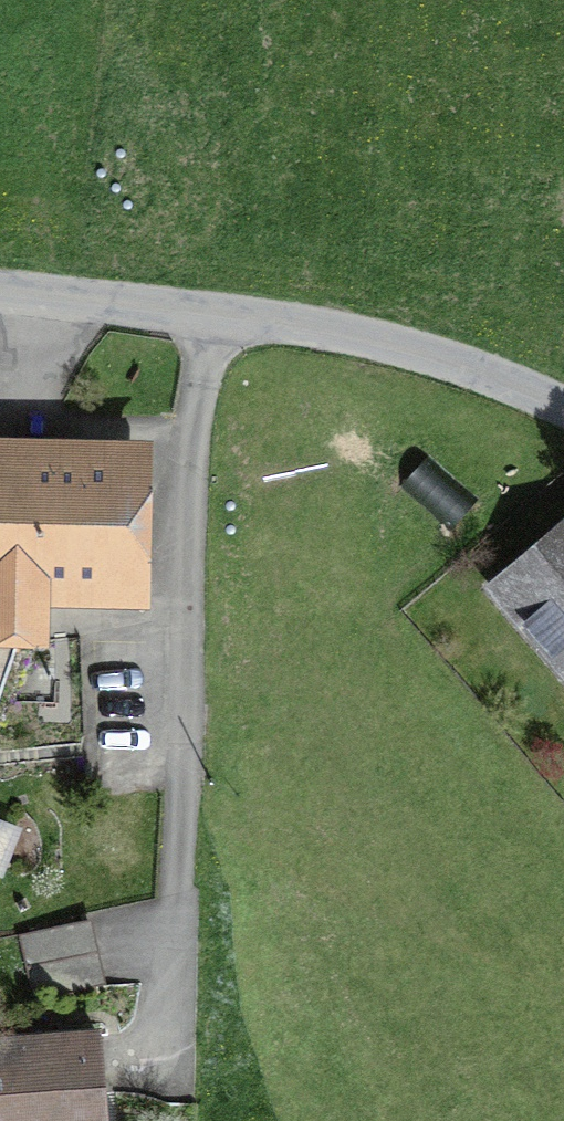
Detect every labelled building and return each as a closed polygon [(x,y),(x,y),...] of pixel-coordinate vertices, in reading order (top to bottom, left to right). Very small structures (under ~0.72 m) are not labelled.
[(38,634),(40,576),(130,579),(132,468),(0,466),(0,633),(38,634)] [(563,667),(563,528),(495,587),(563,667)] [(9,868),(18,818),(0,814),(0,866),(9,868)] [(18,935),(33,1000),(98,986),(83,921),(18,935)] [(96,1035),(0,1042),(0,1120),(103,1120),(96,1035)]
